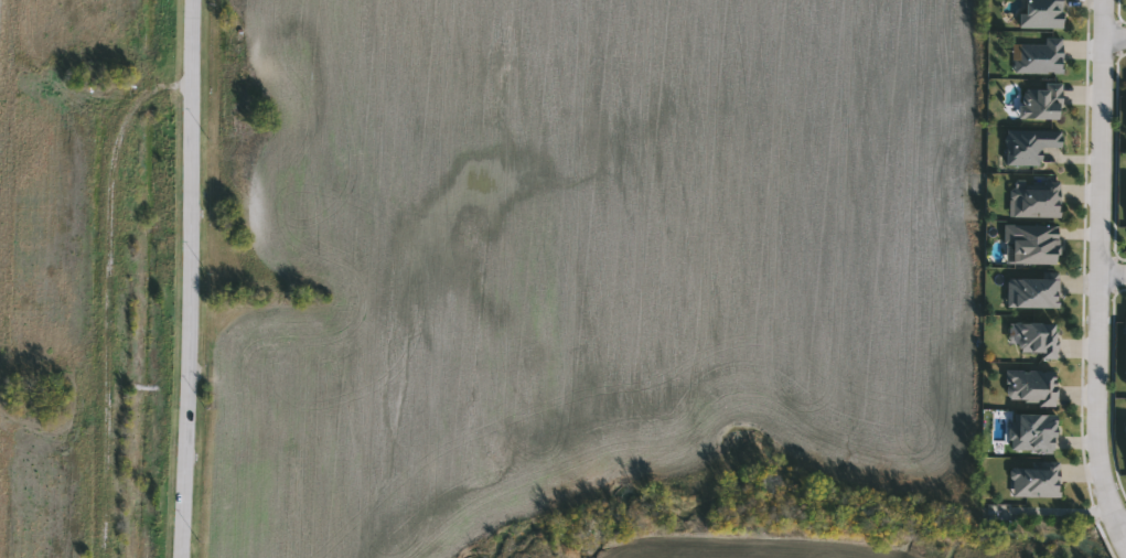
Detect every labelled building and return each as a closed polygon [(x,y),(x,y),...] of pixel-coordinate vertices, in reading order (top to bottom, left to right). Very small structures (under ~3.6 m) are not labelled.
[(1023,12),(1023,0),(1062,0),(1062,28),(1018,28),(1018,12),(1023,12)] [(1061,37),(1061,73),(1014,73),(1014,43),(1042,43),(1042,37),(1061,37)] [(1043,89),(1043,83),(1060,83),(1060,119),(1019,119),(1019,89),(1043,89)] [(1041,165),(1004,165),(1004,130),(1060,130),(1060,149),(1041,149),(1041,165)] [(1009,217),(1009,182),(1058,181),(1058,217),(1009,217)] [(1057,226),(1057,264),(1001,264),(1001,226),(1057,226)] [(1057,308),(1005,308),(1005,278),(1057,278),(1057,308)] [(1054,323),(1055,358),(1015,358),(1014,323),(1054,323)] [(1054,372),(1054,404),(1004,403),(1005,371),(1054,372)] [(1053,414),(1053,451),(1010,451),(1010,412),(1053,414)] [(1058,466),(1058,496),(1008,496),(1008,466),(1058,466)]
